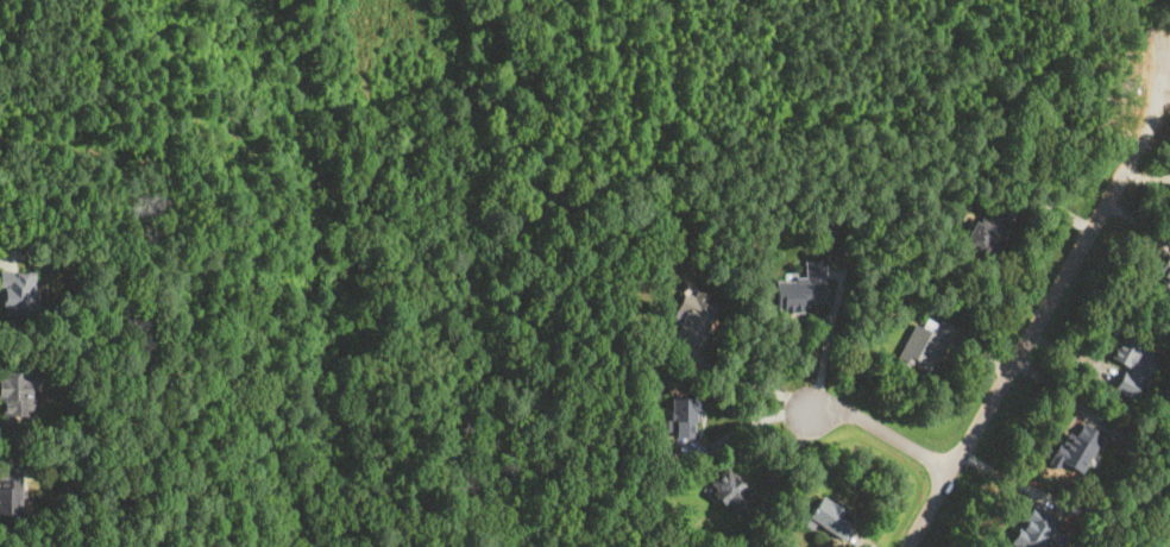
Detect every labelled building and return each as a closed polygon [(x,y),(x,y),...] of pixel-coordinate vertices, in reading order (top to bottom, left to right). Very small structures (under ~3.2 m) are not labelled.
[(976,215),(964,244),(994,256),(1009,220),(988,210),(985,219),(976,215)] [(828,259),(805,259),(805,278),(774,278),(774,307),(826,308),(828,259)] [(0,270),(0,315),(34,315),(34,270),(0,270)] [(1157,290),(1169,298),(1169,271),(1157,290)] [(702,301),(704,297),(688,291),(671,332),(702,345),(718,308),(702,301)] [(913,322),(897,359),(931,376),(954,328),(926,314),(921,326),(913,322)] [(1127,400),(1153,354),(1120,335),(1106,359),(1120,367),(1107,389),(1127,400)] [(0,371),(0,415),(38,416),(39,372),(0,371)] [(698,398),(672,398),(672,436),(698,436),(698,398)] [(1097,435),(1076,422),(1052,460),(1074,474),(1097,435)] [(707,485),(735,517),(756,499),(728,467),(707,485)] [(23,516),(23,471),(0,471),(0,516),(23,516)] [(841,518),(845,511),(822,496),(809,516),(844,540),(853,527),(841,518)] [(1010,546),(1037,546),(1050,517),(1024,505),(1007,546),(1010,546)]
